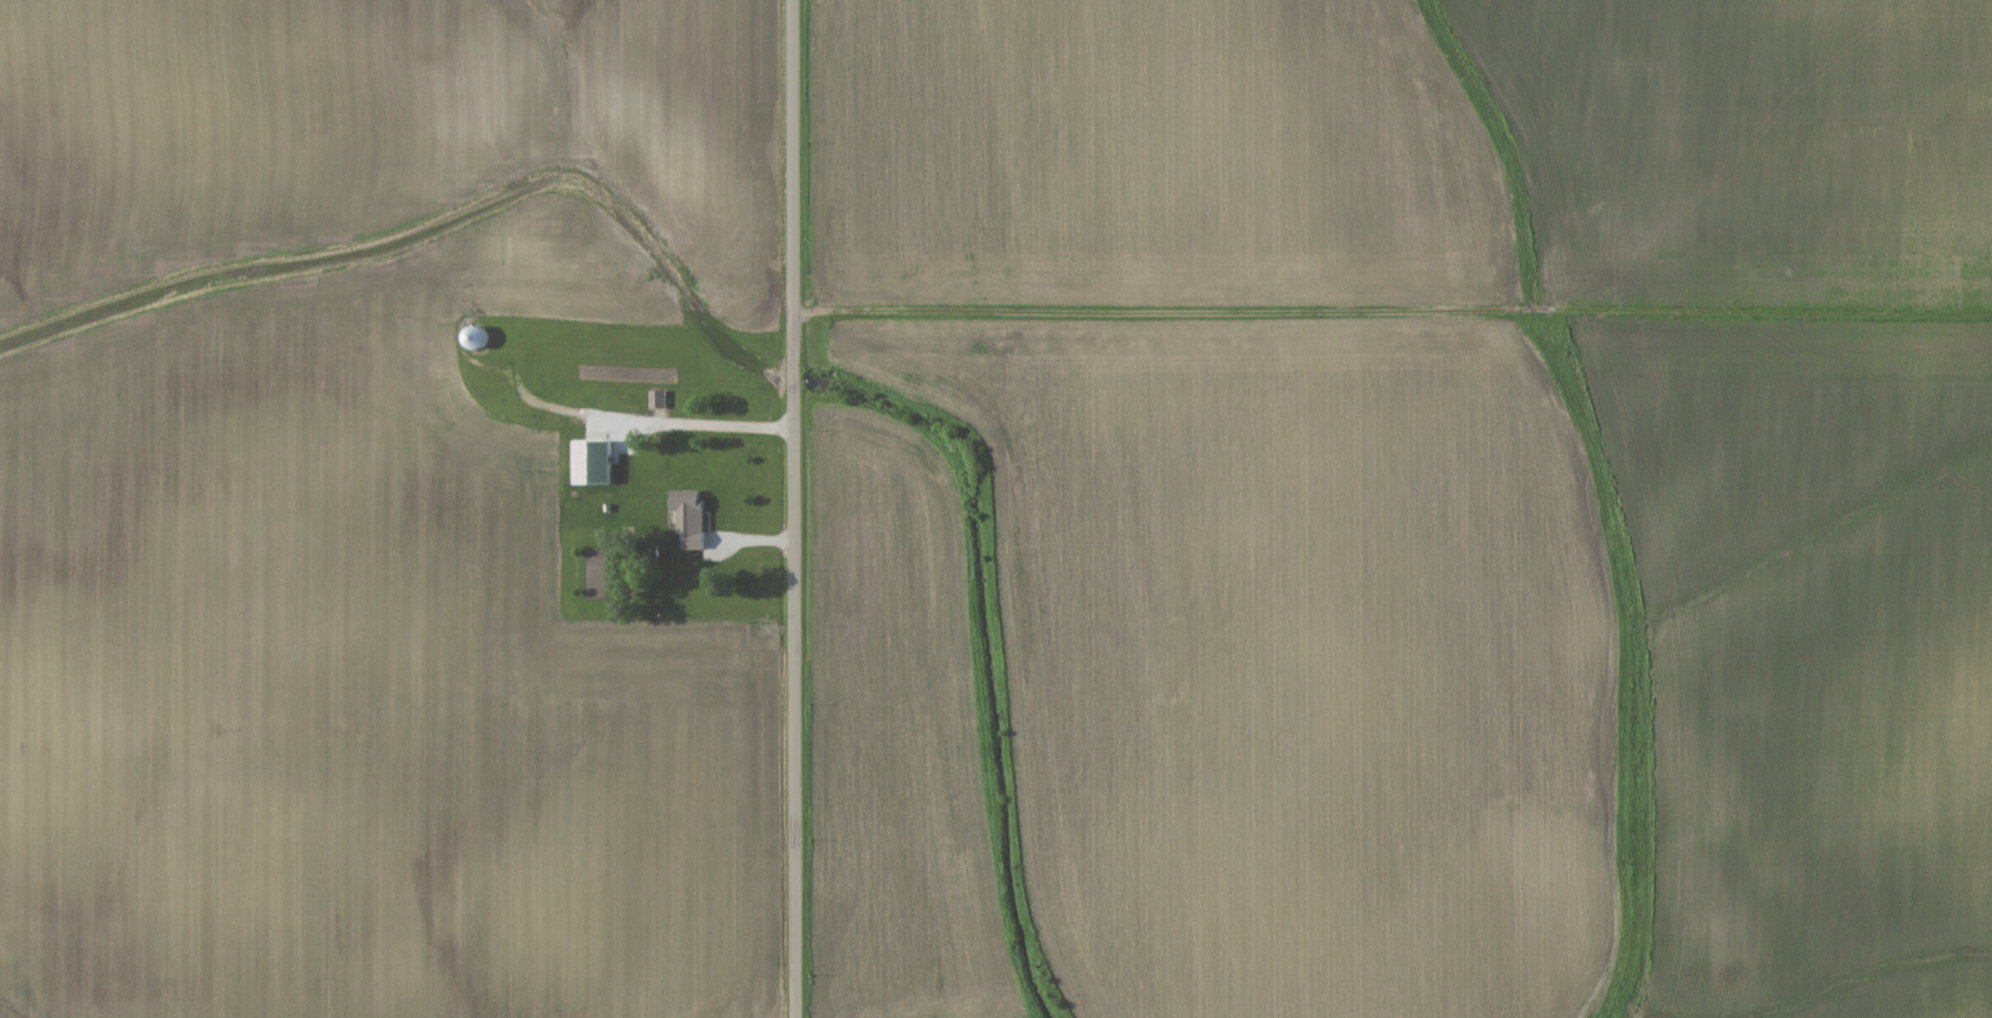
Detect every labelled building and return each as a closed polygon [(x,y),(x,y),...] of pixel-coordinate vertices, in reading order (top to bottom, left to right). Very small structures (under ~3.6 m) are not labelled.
[(671,393),(655,393),(655,411),(671,410),(671,393)]
